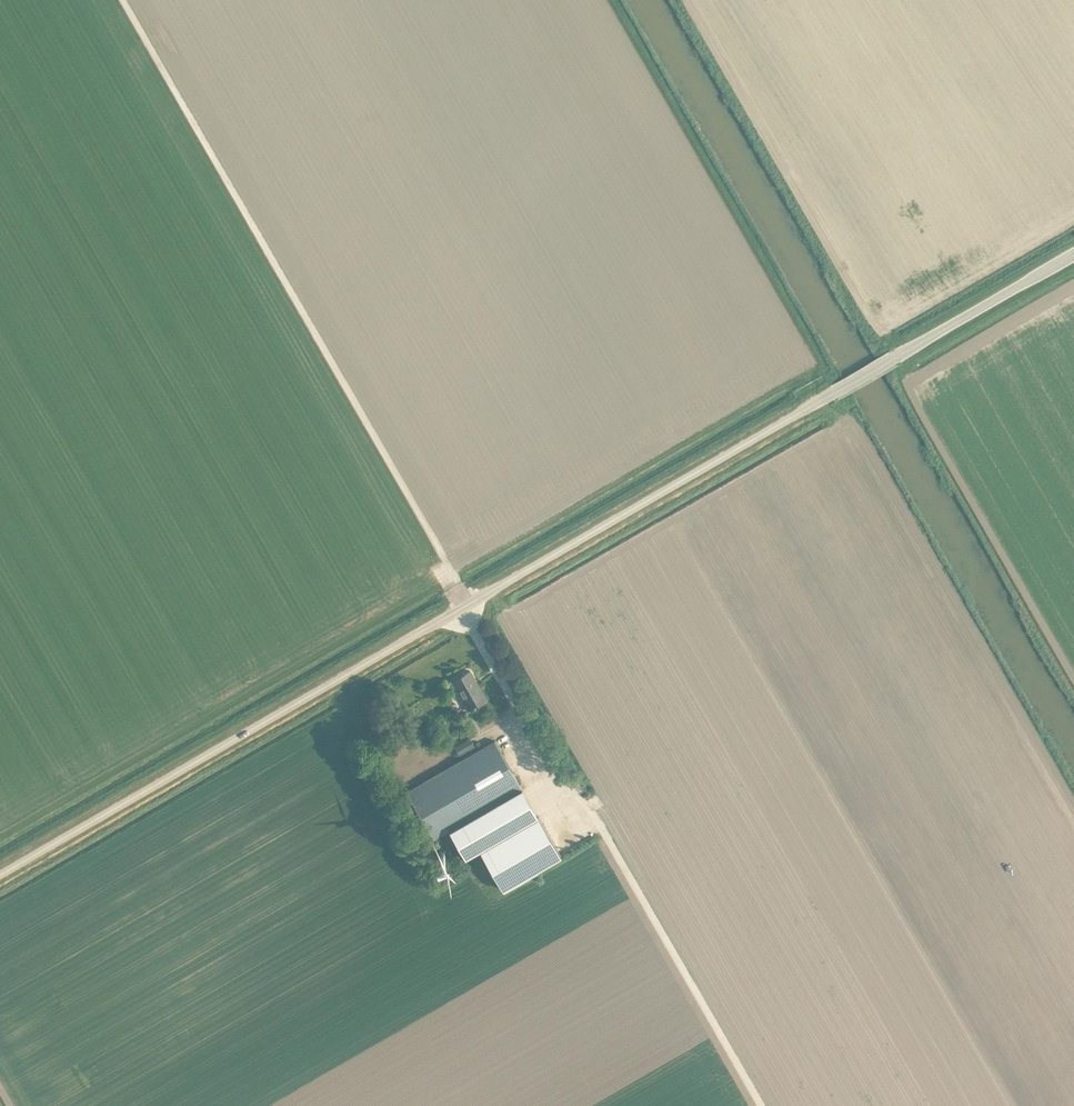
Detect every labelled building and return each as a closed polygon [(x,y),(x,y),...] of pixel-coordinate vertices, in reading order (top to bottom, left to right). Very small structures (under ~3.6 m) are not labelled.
[(486,700),(469,671),(451,681),(468,710),(486,700)] [(447,742),(454,752),(469,741),(463,731),(447,742)] [(494,742),(406,792),(433,839),(521,789),(494,742)] [(537,818),(480,851),(502,889),(560,856),(537,818)]
